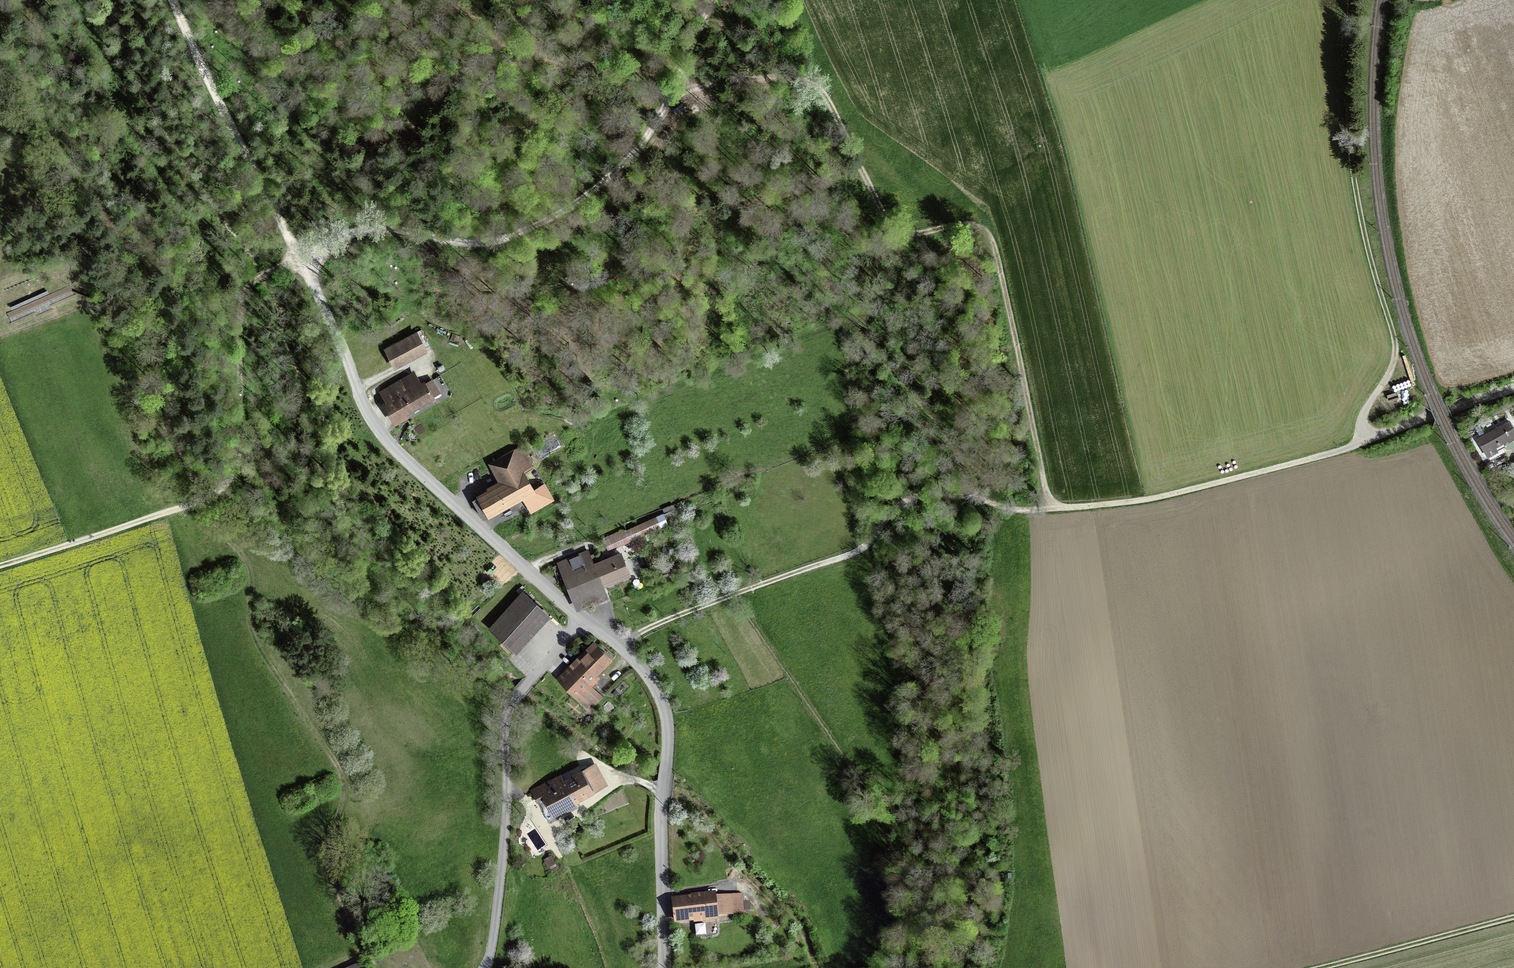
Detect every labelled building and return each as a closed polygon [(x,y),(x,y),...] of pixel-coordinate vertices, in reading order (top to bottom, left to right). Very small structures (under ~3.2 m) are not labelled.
[(74,295),(70,285),(7,313),(11,322),(35,312),(37,315),(52,309),(50,306),(74,295)] [(416,330),(383,347),(394,368),(428,350),(426,346),(430,344),(426,337),(427,337),(422,328),(420,329),(419,328),(416,330)] [(382,403),(395,425),(409,416),(408,413),(413,410),(415,412),(420,409),(418,407),(436,397),(438,397),(438,398),(441,397),(440,395),(441,394),(440,393),(441,392),(433,378),(426,382),(424,378),(421,380),(414,369),(378,391),(385,402),(382,403)] [(1400,403),(1399,397),(1381,400),(1382,406),(1400,403)] [(1513,444),(1513,442),(1512,439),(1513,438),(1513,427),(1510,419),(1476,437),(1489,460),(1507,450),(1506,448),(1513,444)] [(477,496),(472,498),(483,518),(484,518),(488,516),(488,517),(522,498),(530,512),(554,499),(545,482),(534,488),(525,471),(535,466),(522,443),(488,462),(498,480),(486,486),(487,488),(476,494),(477,496)] [(623,528),(602,538),(608,551),(681,517),(674,503),(662,509),(663,512),(627,529),(626,527),(623,529),(623,528)] [(588,548),(556,561),(576,610),(609,597),(604,585),(631,574),(621,550),(599,559),(596,552),(590,554),(588,548)] [(688,570),(686,564),(655,576),(657,582),(688,570)] [(523,589),(488,627),(516,653),(551,615),(523,589)] [(594,639),(555,677),(589,711),(604,696),(592,685),(601,676),(598,674),(613,659),(594,639)] [(538,802),(547,820),(550,819),(552,822),(579,808),(575,802),(608,784),(596,761),(563,778),(561,773),(530,790),(531,792),(527,794),(528,796),(533,794),(537,802),(538,802)] [(690,895),(671,897),(673,923),(694,921),(694,922),(719,920),(719,923),(733,922),(732,915),(744,914),(744,911),(751,911),(750,901),(745,901),(745,894),(743,894),(742,893),(716,895),(716,891),(690,894),(690,895)]
